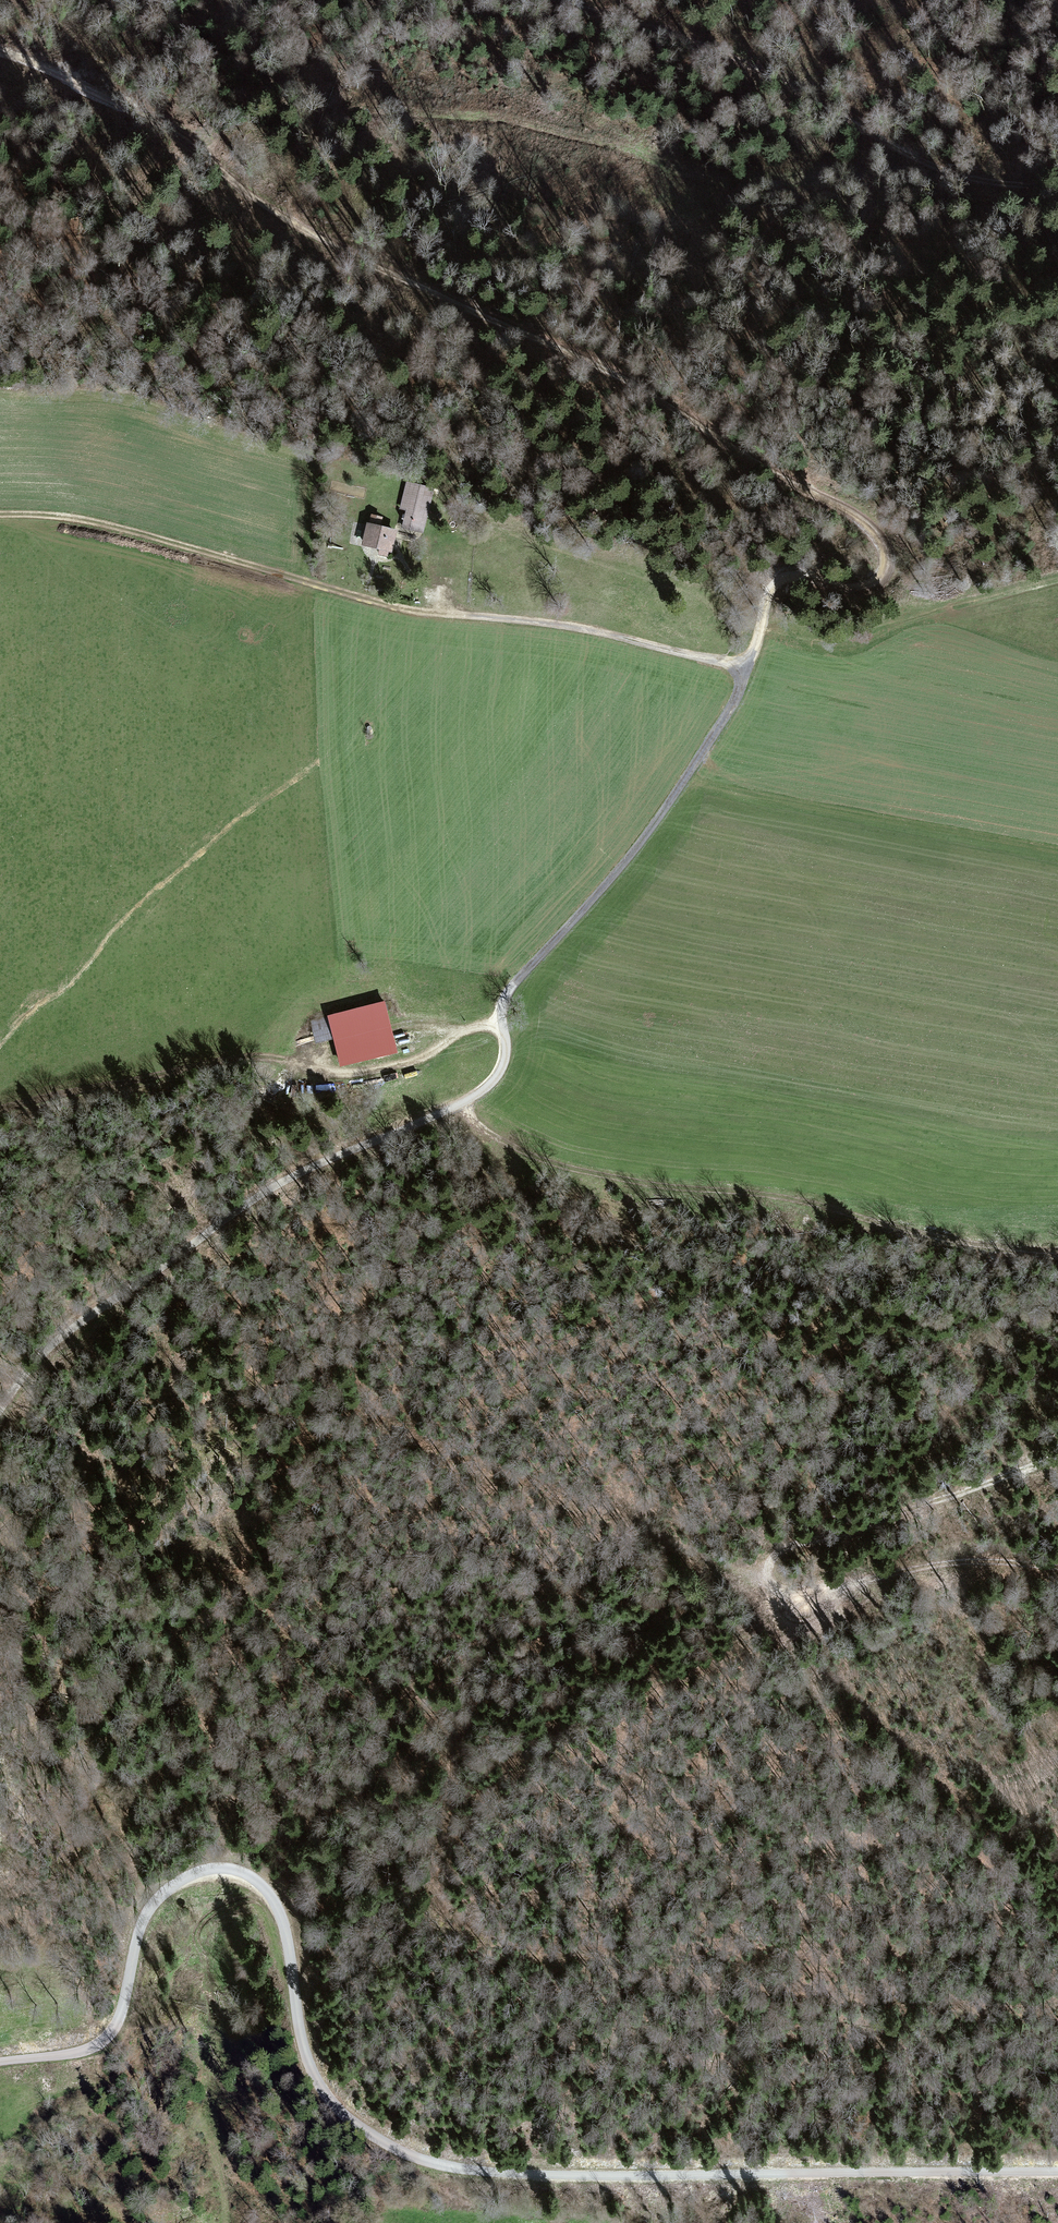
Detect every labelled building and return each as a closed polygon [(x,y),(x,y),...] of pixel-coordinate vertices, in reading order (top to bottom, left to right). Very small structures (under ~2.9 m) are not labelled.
[(408,513),(403,531),(423,536),(435,496),(407,488),(401,511),(408,513)] [(369,531),(381,534),(383,524),(372,521),(369,531)] [(392,557),(397,539),(381,534),(369,531),(364,549),(392,557)] [(383,1000),(329,1012),(341,1062),(395,1050),(383,1000)]
